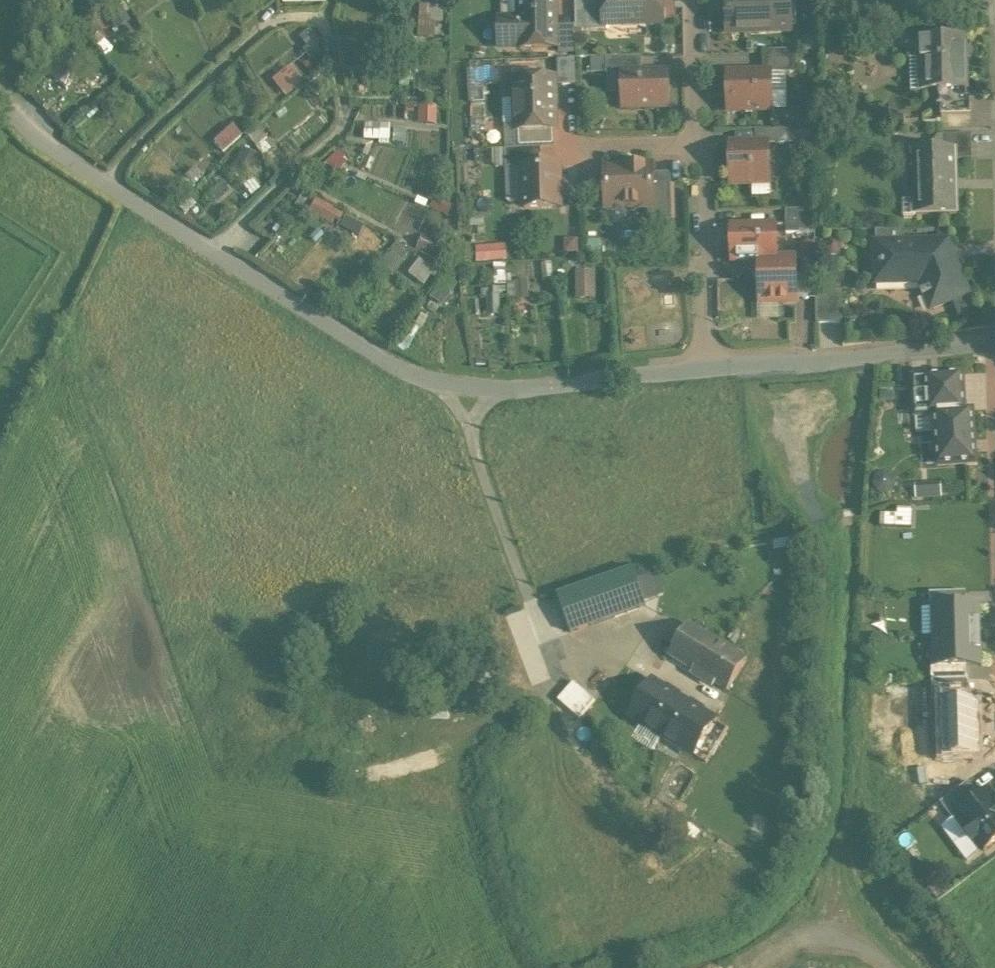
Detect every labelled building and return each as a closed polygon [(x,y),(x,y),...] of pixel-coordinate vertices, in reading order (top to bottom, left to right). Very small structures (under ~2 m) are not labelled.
[(519,2),(519,0),(512,0),(512,3),(502,3),(502,17),(518,17),(517,3),(518,2),(519,2)] [(519,19),(520,19),(520,24),(520,33),(555,32),(555,30),(557,28),(557,27),(557,12),(555,10),(555,0),(519,0),(519,2),(518,2),(517,3),(518,17),(518,18),(519,19)] [(603,0),(575,2),(576,26),(576,31),(591,31),(590,14),(604,13),(603,0)] [(603,0),(604,13),(604,25),(606,25),(621,24),(624,26),(638,26),(640,23),(662,23),(662,21),(661,0),(603,0)] [(662,21),(676,20),(676,0),(661,0),(662,21)] [(727,33),(792,32),(791,0),(726,0),(727,33)] [(418,36),(434,36),(434,20),(443,20),(443,4),(418,4),(418,36)] [(604,13),(590,14),(591,31),(606,30),(606,25),(604,25),(604,13)] [(518,17),(502,17),(503,21),(503,25),(520,24),(520,19),(519,19),(518,18),(518,17)] [(555,32),(520,33),(520,24),(503,25),(499,25),(499,48),(520,47),(520,49),(555,48),(555,32)] [(576,26),(562,27),(562,29),(561,29),(562,44),(561,44),(561,48),(576,47),(576,31),(576,26)] [(965,37),(920,38),(921,60),(927,60),(928,90),(966,89),(965,37)] [(797,73),(797,51),(763,51),(763,73),(770,73),(770,74),(787,74),(797,73)] [(642,57),(606,58),(606,75),(622,75),(622,73),(642,73),(642,57)] [(928,90),(927,60),(921,60),(910,60),(911,90),(928,90)] [(558,79),(556,79),(557,86),(575,86),(575,61),(558,62),(558,79)] [(281,93),(303,81),(292,64),(271,76),(281,93)] [(669,107),(669,72),(642,73),(622,73),(622,75),(623,109),(669,107)] [(763,73),(728,74),(729,112),(743,111),(746,114),(751,114),(754,111),(771,111),(770,74),(770,73),(763,73)] [(787,74),(770,74),(771,111),(788,110),(787,74)] [(556,79),(515,80),(516,101),(516,125),(517,130),(518,131),(554,129),(555,129),(554,99),(557,99),(557,86),(556,79)] [(485,84),(471,85),(471,105),(485,104),(485,84)] [(970,99),(940,100),(940,114),(970,114),(970,99)] [(206,137),(230,124),(217,101),(193,114),(206,137)] [(516,125),(516,101),(503,101),(504,125),(516,125)] [(418,121),(435,121),(435,106),(418,106),(418,121)] [(364,122),(363,139),(390,140),(390,123),(364,122)] [(221,150),(242,137),(234,124),(213,137),(221,150)] [(517,130),(516,125),(504,125),(505,150),(505,149),(518,149),(518,131),(517,130)] [(554,129),(518,131),(518,149),(541,149),(555,148),(554,129)] [(792,145),(792,131),(776,132),(776,145),(792,145)] [(776,132),(756,132),(756,146),(768,145),(776,145),(776,132)] [(972,159),(971,135),(942,136),(942,149),(942,160),(950,160),(956,160),(972,159)] [(769,180),(768,145),(756,146),(730,146),(731,186),(753,185),(753,180),(769,180)] [(518,149),(505,149),(506,169),(523,169),(523,168),(542,167),(541,149),(518,149)] [(942,149),(916,150),(917,214),(913,214),(914,216),(957,215),(957,190),(952,190),(952,183),(954,182),(955,180),(956,179),(956,177),(956,160),(950,160),(942,160),(942,149)] [(542,167),(523,168),(523,169),(524,188),(521,191),(521,204),(524,206),(524,209),(560,207),(559,167),(542,167)] [(653,167),(606,168),(607,208),(648,207),(654,207),(653,186),(653,167)] [(524,188),(523,169),(506,169),(507,200),(511,205),(521,204),(521,191),(524,188)] [(671,186),(653,186),(654,207),(648,207),(649,222),(672,221),(671,186)] [(308,210),(336,225),(343,213),(315,197),(308,210)] [(814,226),(813,211),(786,211),(786,227),(793,227),(814,226)] [(776,260),(775,226),(732,227),(733,263),(759,262),(776,262),(776,260)] [(815,259),(814,226),(793,227),(794,260),(795,260),(801,259),(815,259)] [(904,242),(904,230),(876,231),(876,243),(904,242)] [(876,243),(873,243),(875,285),(876,285),(876,281),(922,279),(927,291),(921,294),(923,297),(928,295),(933,308),(930,309),(931,310),(956,300),(955,299),(968,294),(968,295),(970,295),(948,241),(904,242),(876,243)] [(475,248),(475,262),(506,261),(505,246),(475,248)] [(815,276),(815,259),(801,259),(802,277),(810,276),(815,276)] [(776,260),(776,262),(759,262),(760,303),(796,302),(796,301),(795,277),(795,260),(794,260),(776,260)] [(596,270),(576,271),(577,299),(597,298),(596,270)] [(810,276),(802,277),(795,277),(796,301),(810,301),(810,276)] [(844,324),(843,292),(816,292),(817,324),(844,324)] [(963,374),(913,377),(915,417),(935,416),(935,412),(965,411),(963,374)] [(965,411),(935,412),(935,416),(936,431),(938,466),(976,464),(973,411),(965,411)] [(935,416),(915,417),(916,432),(936,431),(935,416)] [(940,484),(915,486),(916,500),(941,499),(940,484)] [(633,569),(557,595),(570,633),(646,606),(633,569)] [(933,608),(966,607),(966,592),(930,593),(930,609),(933,608)] [(966,607),(933,608),(934,637),(979,636),(978,623),(980,623),(980,621),(978,622),(978,606),(966,607)] [(723,647),(688,625),(669,656),(728,692),(747,661),(723,647)] [(979,636),(934,637),(935,667),(968,666),(979,666),(979,651),(981,651),(981,649),(979,649),(979,636)] [(968,666),(935,667),(931,667),(932,681),(968,680),(968,666)] [(671,694),(653,682),(631,717),(693,756),(715,721),(696,709),(697,707),(691,704),(690,705),(678,698),(679,696),(673,692),(671,694)] [(957,817),(956,816),(980,798),(968,783),(940,804),(952,820),(957,817)] [(956,816),(957,817),(965,828),(962,830),(971,842),(974,840),(983,851),(994,842),(994,802),(988,792),(980,798),(956,816)]
